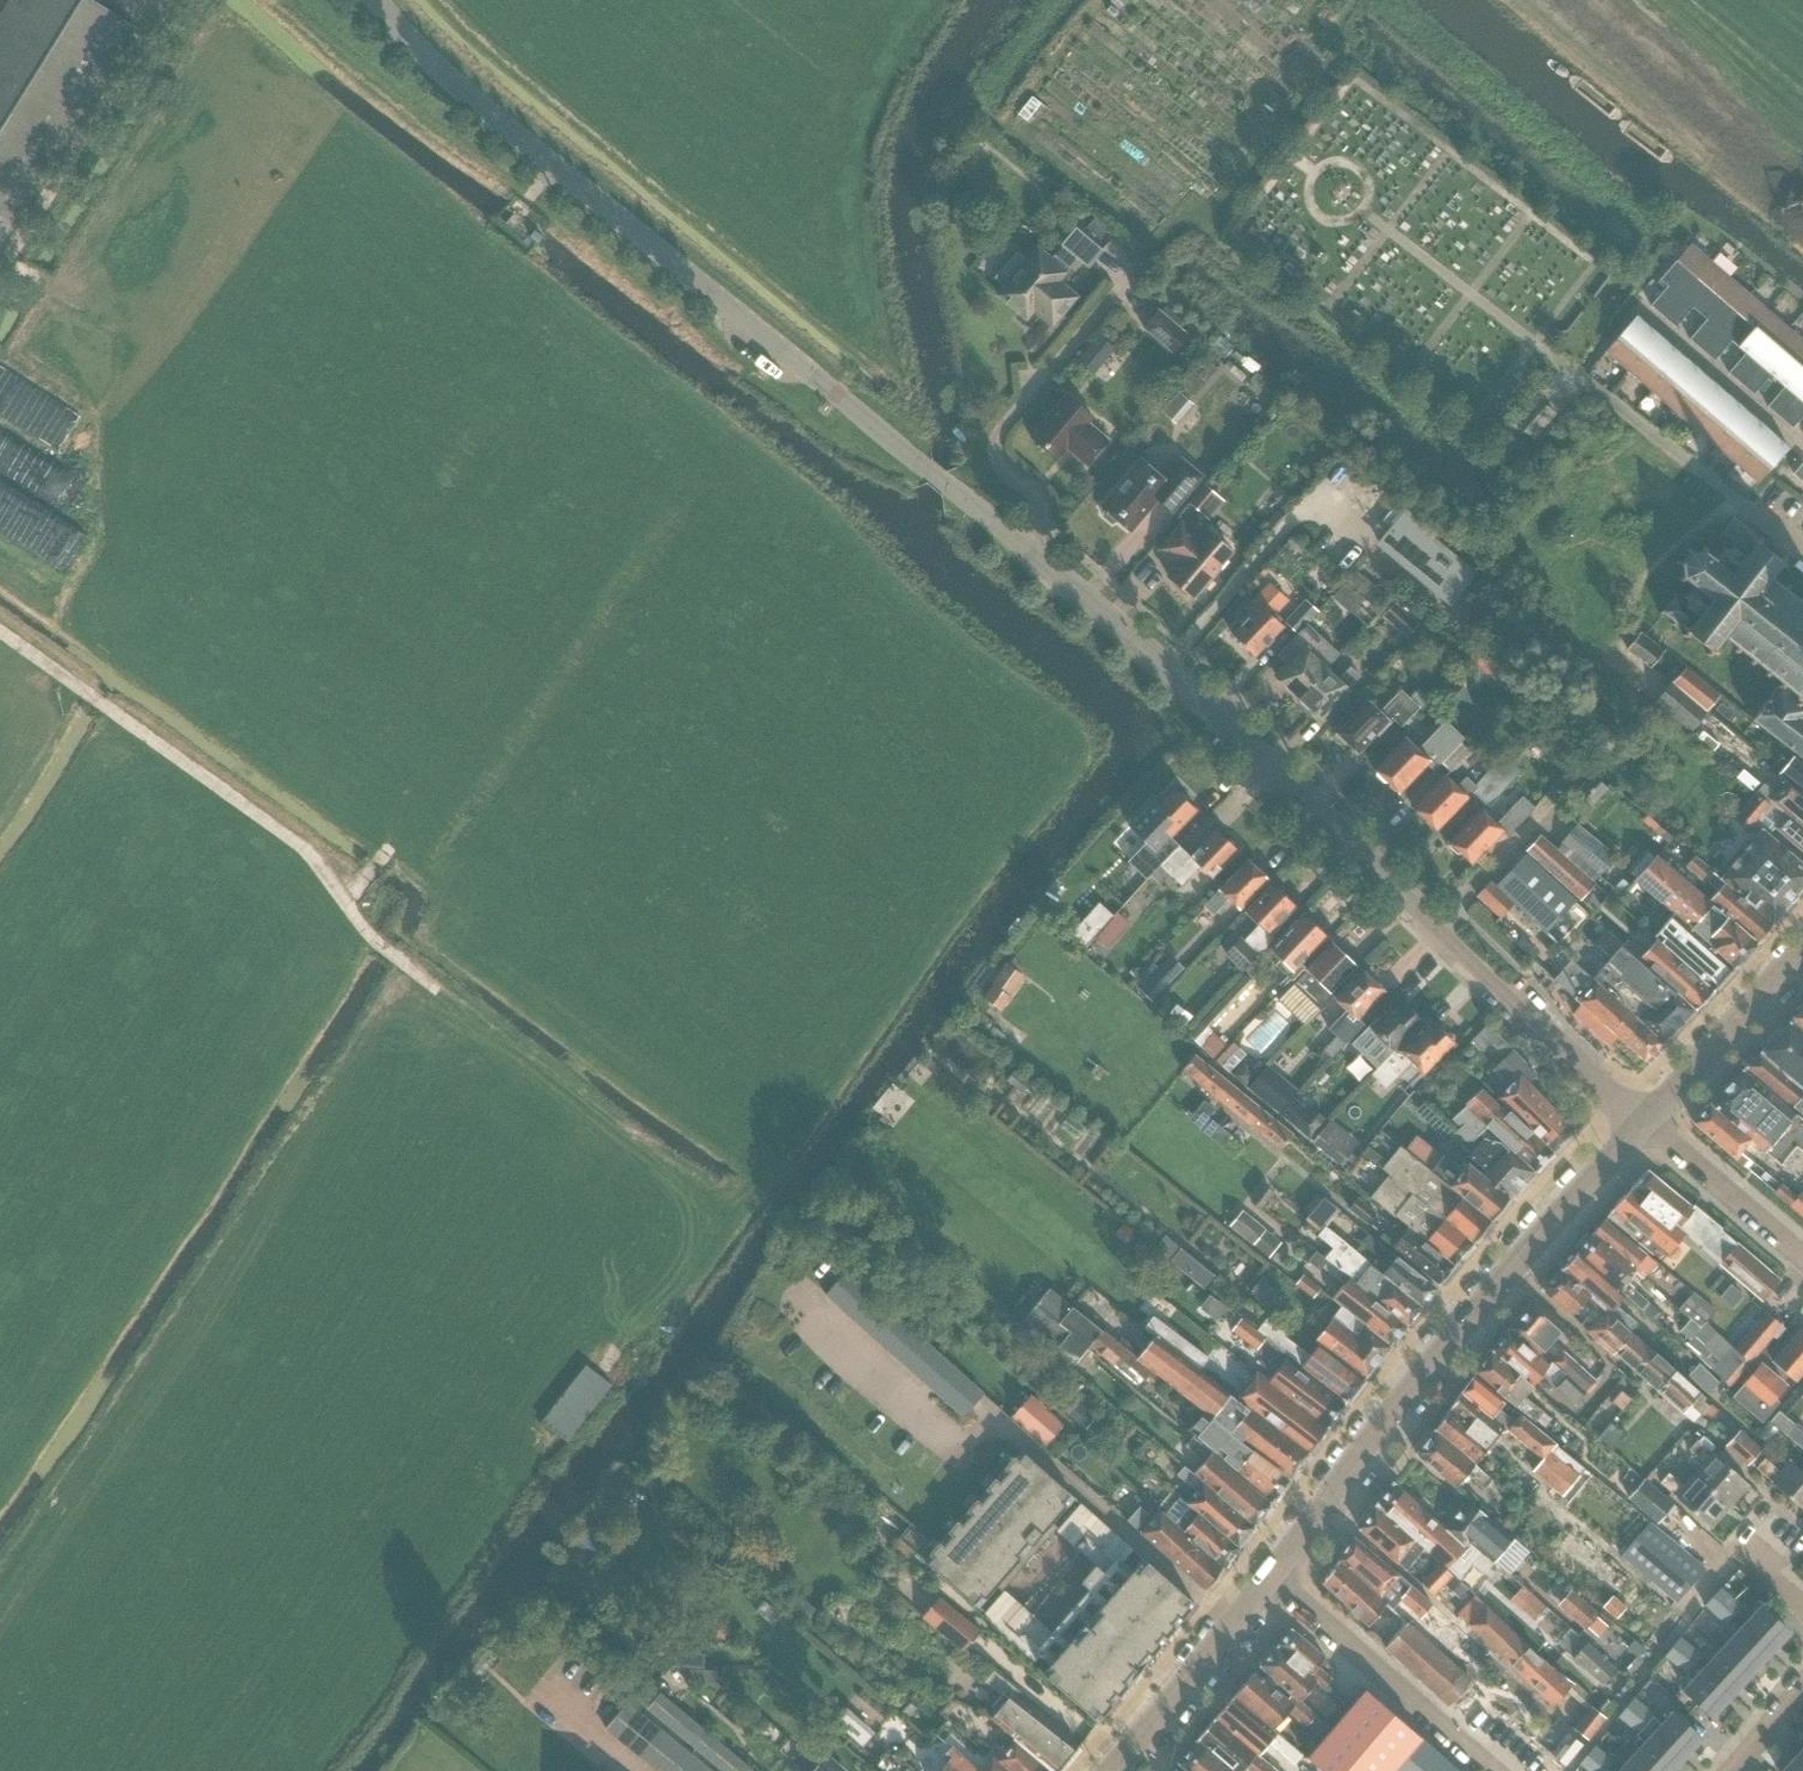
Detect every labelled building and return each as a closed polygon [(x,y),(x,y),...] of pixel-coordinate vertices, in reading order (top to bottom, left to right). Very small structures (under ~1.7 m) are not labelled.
[(0,18),(0,248),(135,27),(91,0),(11,0),(0,18)] [(1032,96),(1019,113),(1028,120),(1041,103),(1032,96)] [(1095,216),(1088,224),(1087,225),(1086,227),(1099,239),(1108,228),(1095,216)] [(1052,324),(1076,296),(1058,280),(1066,271),(1065,270),(1077,256),(1088,265),(1102,250),(1076,228),(1063,243),(1064,245),(1052,259),(1038,247),(1026,261),(1017,253),(996,276),(1006,285),(998,294),(1027,318),(1034,309),(1052,324)] [(1651,305),(1663,316),(1711,261),(1690,244),(1660,279),(1668,285),(1651,305)] [(1693,307),(1700,313),(1730,278),(1711,261),(1663,316),(1676,327),(1693,307)] [(1730,278),(1700,313),(1707,319),(1690,339),(1702,350),(1750,295),(1730,278)] [(1750,295),(1702,350),(1715,360),(1732,341),(1739,347),(1769,312),(1750,295)] [(1144,327),(1172,351),(1187,333),(1158,309),(1144,327)] [(1769,312),(1739,347),(1746,353),(1729,372),(1741,383),(1789,328),(1769,312)] [(1628,370),(1659,335),(1636,315),(1606,350),(1628,370)] [(1741,383),(1754,394),(1771,374),(1778,380),(1802,351),(1802,341),(1789,328),(1741,383)] [(1115,347),(1098,334),(1077,360),(1094,373),(1115,347)] [(1650,388),(1680,353),(1659,335),(1628,370),(1650,388)] [(1778,380),(1785,386),(1767,406),(1780,417),(1802,390),(1802,351),(1778,380)] [(1672,407),(1702,372),(1680,353),(1650,388),(1672,407)] [(1693,426),(1723,391),(1702,372),(1672,407),(1693,426)] [(1527,385),(1513,373),(1497,393),(1511,405),(1527,385)] [(1193,403),(1176,389),(1160,410),(1176,423),(1193,403)] [(1780,417),(1792,428),(1802,415),(1802,390),(1780,417)] [(1715,444),(1745,409),(1723,391),(1693,426),(1715,444)] [(1030,436),(1058,459),(1068,447),(1074,451),(1072,453),(1087,465),(1109,439),(1089,422),(1093,417),(1066,394),(1030,436)] [(1556,412),(1535,394),(1513,420),(1534,438),(1556,412)] [(1279,411),(1271,405),(1253,427),(1261,433),(1279,411)] [(1737,463),(1767,428),(1745,409),(1715,444),(1737,463)] [(1789,447),(1767,428),(1737,463),(1759,482),(1789,447)] [(1172,511),(1203,475),(1182,458),(1164,478),(1141,459),(1101,506),(1105,509),(1103,515),(1111,522),(1117,520),(1130,531),(1158,499),(1172,511)] [(1802,474),(1802,462),(1794,473),(1799,478),(1802,474)] [(1225,500),(1206,484),(1190,502),(1208,518),(1225,500)] [(1449,602),(1473,572),(1431,538),(1433,535),(1404,511),(1378,544),(1449,602)] [(1784,742),(1802,718),(1802,598),(1802,599),(1791,589),(1793,586),(1789,584),(1787,587),(1775,577),(1782,567),(1785,568),(1788,566),(1786,562),(1788,560),(1785,557),(1782,560),(1761,544),(1764,541),(1761,538),(1758,541),(1731,520),(1719,534),(1728,541),(1729,544),(1723,545),(1723,542),(1720,542),(1720,548),(1713,556),(1701,548),(1701,544),(1699,545),(1698,549),(1690,552),(1689,549),(1687,550),(1688,555),(1683,562),(1678,560),(1678,564),(1681,565),(1679,573),(1675,575),(1675,577),(1680,577),(1690,585),(1683,593),(1681,593),(1680,595),(1683,596),(1682,601),(1674,596),(1674,593),(1672,593),(1672,597),(1662,609),(1658,610),(1658,612),(1663,612),(1673,620),(1672,623),(1673,624),(1676,621),(1684,629),(1683,631),(1685,633),(1687,631),(1711,648),(1708,652),(1710,653),(1712,651),(1716,653),(1718,651),(1715,648),(1724,636),(1737,646),(1735,649),(1738,652),(1741,648),(1752,658),(1750,661),(1752,663),(1755,660),(1765,668),(1762,672),(1765,673),(1768,671),(1778,677),(1766,692),(1772,695),(1753,718),(1784,742)] [(1168,575),(1193,597),(1232,551),(1207,529),(1200,536),(1182,521),(1159,549),(1177,564),(1168,575)] [(1242,623),(1232,634),(1255,655),(1284,623),(1274,614),(1288,599),(1270,582),(1245,608),(1250,612),(1241,622),(1242,623)] [(1299,631),(1301,628),(1319,608),(1308,598),(1287,620),(1299,631)] [(1395,602),(1382,615),(1407,638),(1419,624),(1395,602)] [(1319,608),(1301,628),(1311,638),(1317,632),(1330,619),(1319,608)] [(1651,665),(1665,648),(1640,628),(1627,645),(1651,665)] [(1409,644),(1394,630),(1367,658),(1381,672),(1409,644)] [(1293,694),(1298,693),(1301,696),(1327,668),(1340,654),(1317,632),(1311,638),(1278,673),(1287,682),(1286,687),(1293,694)] [(1489,637),(1471,656),(1505,690),(1524,671),(1489,637)] [(1327,668),(1301,696),(1303,697),(1302,702),(1307,707),(1311,708),(1321,717),(1348,689),(1348,688),(1360,675),(1351,666),(1338,679),(1327,668)] [(1720,694),(1686,667),(1673,682),(1707,710),(1720,694)] [(1673,682),(1658,700),(1694,731),(1710,712),(1707,710),(1673,682)] [(1400,689),(1392,697),(1380,710),(1366,696),(1334,729),(1336,730),(1333,733),(1345,744),(1347,741),(1357,751),(1375,730),(1379,734),(1393,719),(1400,725),(1418,706),(1427,697),(1418,688),(1409,697),(1400,689)] [(1784,742),(1802,758),(1802,718),(1784,742)] [(1756,752),(1719,722),(1714,728),(1751,758),(1756,752)] [(1443,723),(1418,750),(1405,737),(1375,768),(1377,770),(1375,775),(1382,781),(1388,781),(1399,792),(1426,764),(1433,770),(1461,740),(1443,723)] [(1472,752),(1461,741),(1441,763),(1452,773),(1472,752)] [(1503,754),(1495,761),(1478,780),(1481,783),(1476,787),(1465,777),(1456,786),(1443,774),(1414,806),(1417,809),(1416,814),(1421,819),(1427,818),(1437,828),(1470,794),(1483,807),(1497,798),(1522,771),(1503,754)] [(1787,781),(1787,780),(1802,793),(1802,763),(1793,756),(1779,774),(1787,781)] [(1590,802),(1604,786),(1592,775),(1578,791),(1590,802)] [(1756,792),(1785,815),(1788,812),(1790,813),(1802,825),(1802,793),(1787,780),(1787,781),(1786,782),(1778,794),(1763,783),(1756,792)] [(1145,842),(1127,860),(1146,879),(1179,844),(1169,835),(1196,809),(1187,800),(1189,797),(1182,790),(1178,792),(1175,789),(1158,806),(1153,801),(1129,826),(1145,842)] [(1756,792),(1754,789),(1736,814),(1749,826),(1752,823),(1760,829),(1768,836),(1769,835),(1776,828),(1802,851),(1802,825),(1790,813),(1788,812),(1785,815),(1756,792)] [(1461,851),(1473,863),(1501,831),(1506,835),(1533,807),(1521,796),(1494,824),(1478,809),(1450,840),(1451,842),(1448,845),(1455,851),(1461,851)] [(1561,845),(1598,877),(1616,855),(1577,822),(1561,842),(1562,844),(1561,845)] [(1211,877),(1238,850),(1233,845),(1234,841),(1229,836),(1225,837),(1217,829),(1190,855),(1180,845),(1163,864),(1182,882),(1199,864),(1211,877)] [(1773,923),(1773,924),(1802,888),(1802,863),(1769,835),(1768,836),(1760,829),(1749,842),(1736,859),(1721,878),(1773,923)] [(1580,899),(1594,883),(1557,850),(1558,849),(1541,833),(1526,849),(1548,868),(1547,869),(1580,899)] [(1557,850),(1594,883),(1593,882),(1598,877),(1561,845),(1558,849),(1557,850)] [(1558,944),(1588,912),(1526,854),(1496,885),(1558,944)] [(1710,902),(1757,942),(1773,923),(1721,878),(1693,855),(1685,865),(1704,881),(1706,880),(1719,891),(1710,902)] [(1735,966),(1757,943),(1757,942),(1710,902),(1656,857),(1635,880),(1654,897),(1673,913),(1735,966)] [(1239,906),(1268,879),(1265,876),(1267,872),(1260,865),(1255,867),(1247,861),(1205,902),(1214,909),(1228,895),(1239,906)] [(1500,917),(1514,902),(1489,880),(1476,894),(1500,917)] [(1279,919),(1295,905),(1285,896),(1286,892),(1280,886),(1277,887),(1273,884),(1249,909),(1261,921),(1244,938),(1241,936),(1224,953),(1242,970),(1258,952),(1275,934),(1271,930),(1280,920),(1279,919)] [(1100,901),(1071,932),(1085,945),(1114,915),(1100,901)] [(1209,921),(1197,910),(1181,928),(1192,939),(1209,921)] [(1669,949),(1715,989),(1735,966),(1673,913),(1654,935),(1669,949)] [(1307,917),(1304,914),(1279,938),(1288,949),(1277,961),(1293,976),(1304,963),(1301,960),(1325,936),(1326,935),(1314,924),(1315,920),(1311,917),(1307,917)] [(1117,936),(1107,927),(1097,938),(1108,947),(1117,936)] [(1606,929),(1597,940),(1601,944),(1611,955),(1593,977),(1663,1041),(1695,1009),(1642,961),(1606,929)] [(1328,990),(1354,963),(1344,953),(1345,949),(1339,944),(1336,944),(1333,942),(1308,968),(1294,982),(1305,992),(1320,1007),(1333,994),(1328,990)] [(1642,961),(1695,1009),(1715,989),(1669,949),(1658,961),(1647,953),(1642,961)] [(1151,960),(1137,975),(1134,978),(1142,985),(1139,988),(1152,1001),(1184,968),(1171,955),(1159,968),(1151,960)] [(1645,1060),(1663,1041),(1593,977),(1572,958),(1555,979),(1583,1003),(1576,1010),(1610,1043),(1619,1034),(1645,1060)] [(1022,974),(1008,963),(994,983),(1008,993),(1022,974)] [(1357,1016),(1382,989),(1372,980),(1373,975),(1368,971),(1364,972),(1360,969),(1335,996),(1345,1006),(1347,1007),(1328,1028),(1333,1032),(1320,1046),(1332,1056),(1364,1023),(1357,1016)] [(1253,981),(1244,973),(1206,1014),(1215,1022),(1253,981)] [(1005,995),(997,988),(985,1003),(993,1010),(1005,995)] [(1366,1027),(1352,1042),(1365,1054),(1378,1067),(1393,1051),(1391,1049),(1403,1036),(1420,1018),(1417,1015),(1419,1011),(1413,1006),(1409,1007),(1405,1004),(1399,1010),(1393,1004),(1379,1018),(1377,1015),(1367,1025),(1366,1027)] [(1170,1017),(1182,1027),(1192,1015),(1180,1005),(1170,1017)] [(1213,1030),(1201,1020),(1189,1034),(1202,1044),(1213,1031),(1213,1030)] [(1791,1023),(1746,1067),(1802,1116),(1802,1035),(1791,1023)] [(1480,1033),(1472,1040),(1480,1048),(1484,1048),(1490,1042),(1495,1037),(1499,1034),(1489,1024),(1480,1033)] [(1375,1070),(1370,1075),(1385,1089),(1390,1084),(1412,1060),(1422,1070),(1451,1040),(1447,1035),(1448,1034),(1442,1028),(1439,1028),(1436,1026),(1430,1032),(1424,1025),(1400,1049),(1397,1046),(1393,1051),(1378,1067),(1375,1070)] [(1201,1045),(1200,1046),(1214,1058),(1227,1043),(1226,1042),(1213,1031),(1202,1044),(1201,1045)] [(1245,1054),(1234,1042),(1221,1054),(1233,1066),(1245,1054)] [(1505,1058),(1528,1082),(1537,1074),(1513,1050),(1505,1058)] [(1232,1108),(1244,1094),(1195,1054),(1183,1069),(1232,1108)] [(1505,1104),(1554,1151),(1574,1130),(1528,1082),(1505,1058),(1493,1070),(1510,1085),(1498,1097),(1505,1104)] [(1031,1079),(1014,1067),(1006,1079),(1022,1091),(1031,1079)] [(1752,1138),(1782,1164),(1798,1146),(1802,1150),(1802,1122),(1799,1118),(1744,1070),(1712,1102),(1752,1138)] [(1272,1085),(1259,1073),(1247,1086),(1260,1098),(1272,1085)] [(1423,1078),(1415,1087),(1413,1089),(1425,1100),(1432,1092),(1431,1086),(1423,1078)] [(1534,1171),(1554,1151),(1505,1104),(1501,1109),(1482,1090),(1452,1119),(1461,1128),(1456,1131),(1466,1139),(1474,1140),(1489,1126),(1517,1153),(1517,1154),(1534,1171)] [(991,1105),(974,1092),(969,1099),(986,1112),(991,1105)] [(1293,1134),(1244,1094),(1232,1108),(1282,1148),(1293,1134)] [(1742,1151),(1752,1138),(1712,1102),(1694,1122),(1744,1165),(1749,1157),(1742,1151)] [(1312,1105),(1295,1126),(1309,1138),(1327,1116),(1312,1105)] [(1199,1127),(1211,1137),(1219,1127),(1207,1117),(1199,1127)] [(1337,1125),(1330,1119),(1312,1141),(1341,1164),(1352,1151),(1330,1134),(1337,1125)] [(1231,1135),(1219,1127),(1211,1137),(1223,1146),(1231,1135)] [(1526,1180),(1534,1171),(1517,1154),(1515,1155),(1500,1141),(1484,1138),(1469,1154),(1516,1193),(1527,1180),(1526,1180)] [(1381,1167),(1388,1172),(1474,1243),(1493,1219),(1451,1187),(1433,1171),(1400,1144),(1381,1167)] [(1369,1145),(1364,1152),(1372,1159),(1377,1152),(1369,1145)] [(1436,1156),(1423,1145),(1415,1154),(1428,1166),(1436,1156)] [(1444,1157),(1433,1171),(1451,1187),(1493,1219),(1510,1198),(1470,1164),(1463,1173),(1444,1157)] [(1647,1170),(1632,1188),(1680,1228),(1702,1247),(1701,1248),(1715,1260),(1732,1239),(1720,1229),(1722,1227),(1694,1204),(1692,1206),(1647,1170)] [(1474,1243),(1388,1172),(1371,1194),(1395,1214),(1396,1212),(1410,1224),(1455,1265),(1474,1243)] [(1273,1192),(1263,1184),(1251,1200),(1261,1208),(1273,1192)] [(1776,1192),(1789,1204),(1796,1196),(1782,1185),(1776,1192)] [(1632,1188),(1607,1216),(1638,1242),(1639,1241),(1650,1250),(1655,1244),(1653,1238),(1661,1228),(1672,1237),(1680,1228),(1632,1188)] [(1789,1204),(1802,1215),(1802,1192),(1802,1191),(1796,1196),(1789,1204)] [(1322,1230),(1326,1226),(1325,1225),(1339,1209),(1318,1193),(1304,1210),(1309,1214),(1306,1217),(1322,1230)] [(1367,1222),(1375,1212),(1356,1197),(1348,1207),(1367,1222)] [(1265,1229),(1242,1210),(1229,1225),(1252,1244),(1265,1229)] [(1635,1270),(1643,1277),(1657,1262),(1605,1219),(1593,1233),(1635,1270)] [(1440,1284),(1455,1265),(1410,1224),(1394,1243),(1404,1252),(1403,1252),(1433,1277),(1440,1284)] [(1326,1226),(1322,1230),(1319,1234),(1333,1245),(1325,1257),(1328,1259),(1357,1281),(1406,1326),(1422,1306),(1382,1272),(1383,1271),(1341,1238),(1326,1226)] [(1389,1264),(1383,1271),(1382,1272),(1422,1306),(1436,1288),(1369,1232),(1361,1242),(1389,1264)] [(1625,1281),(1635,1270),(1593,1233),(1592,1234),(1578,1252),(1625,1295),(1642,1310),(1669,1333),(1676,1326),(1649,1302),(1625,1281)] [(1165,1234),(1155,1246),(1174,1261),(1173,1263),(1188,1275),(1189,1275),(1204,1287),(1215,1274),(1165,1234)] [(1271,1241),(1263,1234),(1253,1246),(1261,1253),(1271,1241)] [(1140,1237),(1136,1241),(1136,1242),(1134,1243),(1145,1252),(1151,1246),(1152,1245),(1141,1236),(1140,1237)] [(1732,1239),(1715,1260),(1762,1299),(1778,1282),(1780,1280),(1732,1239)] [(1562,1269),(1588,1293),(1607,1310),(1616,1318),(1629,1330),(1636,1322),(1617,1306),(1625,1295),(1578,1252),(1562,1269)] [(1342,1306),(1391,1344),(1406,1326),(1357,1281),(1328,1259),(1323,1266),(1344,1283),(1333,1298),(1342,1306)] [(1568,1315),(1588,1293),(1562,1269),(1542,1289),(1568,1315)] [(837,1304),(857,1280),(846,1270),(825,1293),(837,1304)] [(1319,1287),(1308,1278),(1303,1275),(1296,1284),(1313,1296),(1319,1287)] [(1278,1293),(1259,1279),(1250,1291),(1269,1305),(1278,1293)] [(848,1314),(869,1291),(857,1280),(837,1304),(848,1314)] [(1076,1361),(1091,1344),(1102,1330),(1048,1286),(1023,1317),(1076,1361)] [(860,1324),(880,1301),(869,1291),(848,1314),(860,1324)] [(1701,1327),(1705,1322),(1716,1309),(1693,1291),(1678,1309),(1690,1318),(1692,1320),(1701,1327)] [(1509,1327),(1539,1357),(1564,1326),(1533,1299),(1509,1327)] [(871,1334),(892,1311),(880,1301),(860,1324),(871,1334)] [(1365,1378),(1391,1344),(1342,1306),(1325,1328),(1316,1340),(1319,1342),(1365,1378)] [(1596,1341),(1616,1318),(1607,1310),(1587,1333),(1596,1341)] [(883,1345),(903,1321),(892,1311),(871,1334),(883,1345)] [(1735,1350),(1750,1361),(1781,1324),(1778,1322),(1766,1312),(1735,1349),(1735,1350)] [(1286,1360),(1290,1357),(1292,1354),(1269,1337),(1243,1318),(1233,1329),(1258,1347),(1263,1339),(1267,1341),(1261,1350),(1281,1365),(1269,1382),(1328,1427),(1329,1426),(1345,1404),(1286,1360)] [(1635,1372),(1654,1351),(1629,1330),(1616,1318),(1596,1341),(1612,1355),(1614,1353),(1635,1372)] [(1690,1318),(1680,1331),(1690,1340),(1693,1336),(1701,1327),(1692,1320),(1690,1318)] [(894,1355),(915,1332),(903,1321),(883,1345),(894,1355)] [(1735,1350),(1735,1349),(1705,1322),(1701,1327),(1693,1336),(1690,1340),(1686,1344),(1730,1385),(1750,1361),(1735,1350)] [(1493,1349),(1492,1350),(1533,1385),(1545,1372),(1557,1384),(1564,1375),(1565,1374),(1562,1372),(1552,1363),(1549,1366),(1539,1357),(1509,1327),(1493,1349)] [(1774,1361),(1796,1380),(1802,1372),(1802,1327),(1774,1361)] [(1102,1330),(1091,1344),(1138,1382),(1141,1377),(1150,1387),(1159,1376),(1102,1330)] [(1365,1378),(1319,1342),(1310,1356),(1282,1336),(1282,1337),(1274,1331),(1269,1337),(1292,1354),(1290,1357),(1341,1393),(1348,1400),(1365,1378)] [(906,1365),(926,1342),(915,1332),(894,1355),(906,1365)] [(1182,1336),(1175,1345),(1172,1349),(1200,1371),(1201,1370),(1210,1358),(1182,1336)] [(1309,1452),(1232,1393),(1230,1394),(1200,1371),(1172,1349),(1157,1338),(1140,1359),(1205,1410),(1215,1417),(1290,1478),(1309,1452)] [(917,1375),(938,1352),(926,1342),(906,1365),(917,1375)] [(1523,1396),(1533,1385),(1492,1350),(1477,1372),(1508,1400),(1535,1420),(1542,1412),(1523,1396)] [(1694,1386),(1654,1351),(1635,1372),(1682,1413),(1690,1404),(1700,1414),(1709,1405),(1703,1400),(1706,1398),(1694,1386)] [(929,1386),(949,1362),(938,1352),(917,1375),(929,1386)] [(1564,1375),(1566,1376),(1584,1392),(1595,1378),(1573,1358),(1562,1372),(1565,1374),(1564,1375)] [(940,1396),(961,1373),(949,1362),(929,1386),(940,1396)] [(1719,1381),(1698,1363),(1688,1374),(1708,1393),(1719,1381)] [(1780,1402),(1776,1398),(1787,1386),(1762,1364),(1733,1396),(1763,1422),(1780,1402)] [(567,1442),(611,1385),(587,1367),(543,1423),(567,1442)] [(1218,1382),(1232,1393),(1309,1452),(1328,1427),(1269,1382),(1257,1372),(1245,1387),(1225,1373),(1218,1382)] [(964,1416),(984,1393),(961,1373),(940,1396),(964,1416)] [(1504,1427),(1504,1428),(1516,1438),(1542,1458),(1555,1442),(1521,1414),(1513,1423),(1498,1410),(1504,1401),(1474,1376),(1461,1393),(1504,1427)] [(1576,1402),(1584,1392),(1566,1376),(1557,1387),(1576,1402)] [(1630,1397),(1620,1389),(1611,1401),(1622,1408),(1630,1397)] [(1473,1464),(1504,1427),(1461,1393),(1434,1431),(1473,1465),(1473,1464)] [(1011,1416),(1021,1425),(1045,1445),(1064,1423),(1031,1394),(1011,1416)] [(1096,1416),(1077,1401),(1067,1413),(1085,1429),(1096,1416)] [(1215,1417),(1205,1410),(1193,1424),(1198,1429),(1196,1431),(1219,1452),(1274,1501),(1290,1478),(1215,1417)] [(1795,1423),(1779,1410),(1770,1421),(1786,1434),(1795,1423)] [(1778,1429),(1768,1421),(1757,1434),(1766,1442),(1778,1429)] [(1612,1449),(1620,1439),(1606,1427),(1598,1437),(1599,1439),(1612,1449)] [(1473,1465),(1434,1431),(1416,1453),(1454,1487),(1465,1475),(1482,1490),(1490,1480),(1473,1464),(1473,1465)] [(1761,1450),(1740,1431),(1727,1445),(1748,1464),(1761,1450)] [(1194,1474),(1255,1525),(1271,1504),(1192,1437),(1186,1446),(1204,1461),(1194,1474)] [(1705,1461),(1694,1473),(1731,1506),(1750,1484),(1712,1451),(1698,1439),(1690,1449),(1705,1461)] [(1562,1450),(1554,1443),(1533,1470),(1552,1487),(1546,1493),(1553,1498),(1545,1506),(1572,1529),(1569,1532),(1544,1563),(1613,1621),(1615,1620),(1654,1652),(1683,1618),(1665,1604),(1671,1597),(1676,1601),(1703,1567),(1637,1512),(1562,1450)] [(1020,1449),(924,1559),(978,1606),(1001,1580),(1013,1591),(1045,1554),(1033,1544),(1074,1497),(1020,1449)] [(1757,1467),(1770,1480),(1802,1509),(1802,1469),(1789,1457),(1788,1458),(1790,1460),(1780,1471),(1766,1458),(1757,1467)] [(1239,1545),(1255,1525),(1194,1474),(1183,1466),(1177,1473),(1196,1490),(1187,1501),(1239,1545)] [(1731,1506),(1694,1473),(1684,1485),(1669,1472),(1661,1482),(1674,1494),(1712,1528),(1731,1506)] [(1642,1480),(1627,1497),(1656,1522),(1673,1503),(1644,1478),(1642,1480)] [(1442,1527),(1394,1482),(1377,1505),(1414,1540),(1423,1547),(1440,1562),(1446,1567),(1463,1547),(1442,1527)] [(1223,1567),(1239,1545),(1187,1501),(1180,1495),(1163,1515),(1183,1531),(1223,1567)] [(1467,1499),(1442,1527),(1463,1547),(1468,1541),(1492,1561),(1512,1537),(1467,1499)] [(1102,1521),(1081,1503),(1057,1530),(1080,1550),(1102,1525),(1102,1521)] [(1414,1540),(1377,1505),(1360,1529),(1396,1562),(1397,1561),(1406,1569),(1423,1547),(1414,1540)] [(1183,1531),(1163,1515),(1159,1511),(1153,1518),(1140,1506),(1128,1521),(1207,1589),(1223,1567),(1183,1531)] [(1081,1580),(1089,1587),(1103,1571),(1109,1576),(1133,1548),(1121,1538),(1117,1538),(1115,1539),(1107,1532),(1108,1530),(1086,1555),(1095,1563),(1081,1580)] [(1354,1537),(1339,1559),(1379,1597),(1391,1581),(1403,1592),(1398,1598),(1419,1618),(1433,1604),(1399,1577),(1354,1537)] [(1143,1557),(1046,1675),(1098,1720),(1130,1681),(1148,1659),(1194,1602),(1143,1557)] [(1338,1560),(1323,1582),(1369,1624),(1386,1603),(1379,1597),(1338,1560)] [(1453,1574),(1446,1567),(1440,1562),(1422,1580),(1435,1593),(1445,1583),(1450,1577),(1452,1575),(1453,1574)] [(1450,1577),(1445,1583),(1450,1588),(1451,1589),(1459,1597),(1466,1589),(1467,1588),(1464,1585),(1460,1581),(1453,1574),(1452,1575),(1450,1577)] [(1733,1614),(1742,1605),(1722,1586),(1713,1595),(1733,1614)] [(1599,1613),(1573,1588),(1558,1604),(1585,1629),(1588,1626),(1597,1616),(1599,1613)] [(1005,1590),(981,1617),(1033,1663),(1057,1635),(1005,1590)] [(1531,1597),(1521,1607),(1533,1618),(1545,1604),(1533,1594),(1531,1597)] [(935,1598),(920,1615),(961,1650),(979,1629),(938,1595),(935,1598)] [(1488,1643),(1506,1625),(1474,1595),(1457,1612),(1470,1624),(1469,1624),(1488,1643)] [(1724,1624),(1733,1614),(1713,1595),(1704,1604),(1724,1624)] [(804,1598),(803,1599),(799,1604),(793,1611),(805,1621),(814,1610),(816,1608),(804,1598)] [(1743,1628),(1769,1652),(1789,1631),(1763,1607),(1743,1628)] [(1597,1616),(1588,1626),(1598,1635),(1607,1625),(1597,1616)] [(714,1620),(712,1625),(712,1626),(710,1633),(724,1637),(728,1624),(714,1620)] [(1408,1623),(1385,1646),(1449,1704),(1470,1681),(1444,1657),(1428,1642),(1408,1623)] [(1488,1643),(1511,1664),(1528,1646),(1506,1625),(1488,1643)] [(1587,1642),(1570,1627),(1557,1642),(1574,1657),(1573,1658),(1603,1684),(1617,1667),(1588,1642),(1587,1642)] [(1723,1649),(1749,1673),(1769,1652),(1743,1628),(1723,1649)] [(1290,1692),(1300,1700),(1315,1682),(1322,1688),(1329,1679),(1318,1667),(1326,1658),(1292,1629),(1278,1646),(1260,1666),(1265,1669),(1290,1692)] [(1452,1650),(1435,1634),(1428,1642),(1444,1657),(1452,1650)] [(1702,1653),(1680,1636),(1673,1645),(1694,1663),(1702,1653)] [(1686,1673),(1694,1663),(1673,1645),(1665,1655),(1686,1673)] [(1528,1646),(1511,1664),(1553,1705),(1571,1686),(1528,1646)] [(1723,1649),(1704,1670),(1730,1694),(1749,1673),(1723,1649)] [(705,1652),(676,1651),(676,1656),(675,1666),(690,1667),(704,1668),(705,1652)] [(704,1668),(690,1667),(689,1681),(718,1683),(718,1677),(719,1671),(719,1669),(704,1668)] [(1056,1770),(1059,1770),(1079,1746),(1010,1692),(1015,1687),(992,1668),(982,1681),(999,1694),(989,1705),(991,1712),(988,1717),(1015,1738),(1056,1770)] [(1730,1694),(1704,1670),(1684,1691),(1711,1714),(1730,1694)] [(1316,1714),(1300,1700),(1290,1692),(1285,1697),(1256,1671),(1234,1696),(1273,1732),(1291,1712),(1306,1726),(1316,1714)] [(1343,1715),(1306,1758),(1321,1770),(1456,1770),(1365,1690),(1343,1715)] [(671,1701),(660,1691),(647,1708),(658,1717),(671,1701)] [(1273,1732),(1234,1696),(1214,1718),(1258,1756),(1269,1743),(1294,1764),(1301,1756),(1273,1732)] [(1654,1712),(1634,1696),(1626,1706),(1646,1722),(1654,1712)] [(640,1711),(628,1700),(605,1728),(618,1738),(640,1711)] [(669,1726),(682,1710),(671,1701),(658,1717),(669,1726)] [(1606,1717),(1591,1704),(1573,1726),(1588,1739),(1606,1717)] [(1638,1732),(1646,1722),(1626,1706),(1618,1716),(1638,1732)] [(844,1708),(835,1718),(834,1720),(850,1735),(862,1747),(863,1746),(871,1737),(873,1735),(844,1708)] [(681,1736),(694,1720),(682,1710),(669,1726),(681,1736)] [(631,1748),(653,1721),(640,1711),(618,1738),(631,1748)] [(1674,1714),(1653,1737),(1678,1761),(1700,1737),(1674,1714)] [(1258,1756),(1214,1718),(1199,1738),(1236,1770),(1240,1770),(1244,1765),(1250,1770),(1276,1770),(1258,1756)] [(693,1746),(706,1730),(694,1720),(681,1736),(693,1746)] [(645,1760),(668,1733),(653,1721),(631,1748),(645,1760)] [(705,1756),(719,1740),(706,1730),(693,1746),(705,1756)] [(682,1745),(668,1733),(645,1760),(659,1770),(661,1770),(682,1745)] [(1566,1733),(1551,1752),(1566,1764),(1581,1745),(1566,1733)] [(1633,1759),(1647,1770),(1669,1770),(1678,1761),(1653,1737),(1633,1759)] [(1015,1738),(997,1758),(1012,1770),(1056,1770),(1015,1738)] [(717,1766),(731,1750),(719,1740),(705,1756),(717,1766)] [(1196,1741),(1179,1763),(1189,1770),(1232,1770),(1196,1741)] [(696,1756),(682,1745),(661,1770),(684,1770),(696,1756)] [(952,1745),(942,1755),(949,1762),(941,1770),(980,1770),(952,1745)] [(1595,1746),(1587,1755),(1605,1770),(1613,1761),(1595,1746)] [(739,1757),(731,1750),(717,1766),(723,1770),(728,1770),(739,1757)] [(815,1761),(817,1764),(826,1770),(847,1770),(824,1750),(815,1761)] [(1800,1754),(1785,1770),(1802,1770),(1802,1756),(1800,1754)] [(997,1758),(994,1755),(980,1770),(1012,1770),(997,1758)] [(1579,1764),(1588,1770),(1604,1770),(1605,1770),(1587,1755),(1579,1764)] [(710,1768),(696,1756),(684,1770),(708,1770),(710,1768)] [(739,1757),(728,1770),(750,1770),(753,1768),(739,1757)] [(1621,1770),(1647,1770),(1633,1759),(1621,1770)]
